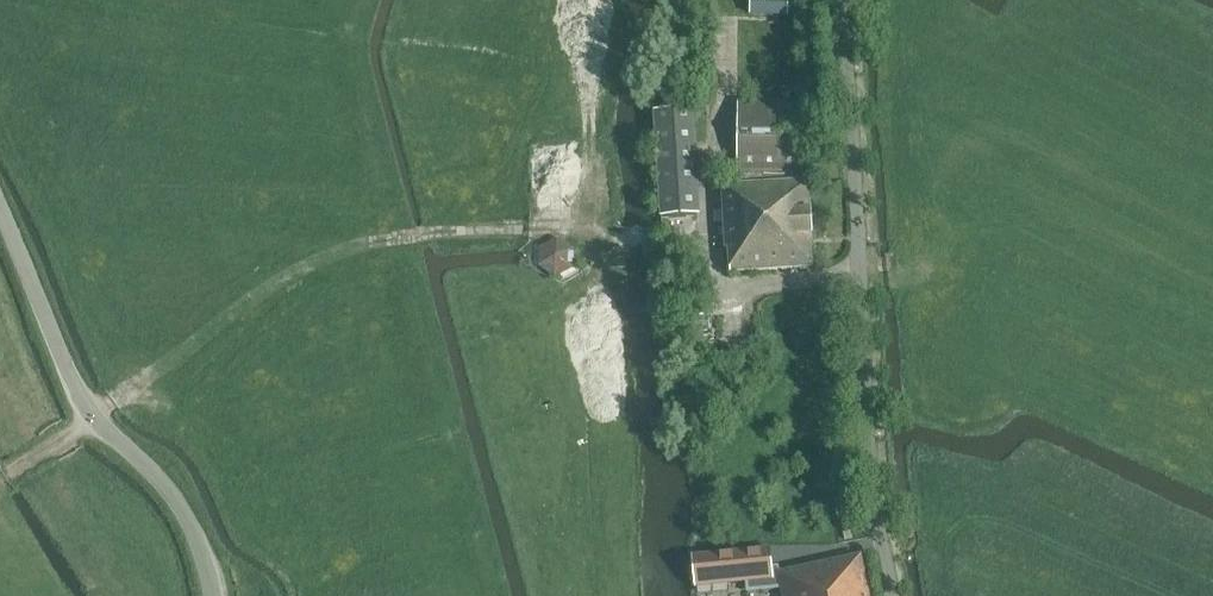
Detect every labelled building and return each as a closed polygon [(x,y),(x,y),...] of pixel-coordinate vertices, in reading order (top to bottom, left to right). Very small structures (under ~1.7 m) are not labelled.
[(750,13),(788,15),(788,0),(750,0),(750,13)] [(738,170),(803,171),(803,103),(738,102),(738,170)] [(692,163),(659,164),(662,217),(695,215),(692,163)] [(723,186),(726,250),(729,249),(730,272),(813,268),(811,237),(812,237),(813,237),(813,235),(812,235),(811,215),(812,215),(811,213),(811,212),(810,212),(809,182),(723,186)] [(554,234),(536,261),(561,279),(580,251),(554,234)] [(770,549),(693,557),(695,587),(745,582),(773,579),(772,567),(770,549)] [(778,574),(781,588),(783,595),(869,595),(860,556),(780,573),(778,574)] [(776,567),(772,567),(773,579),(745,582),(746,593),(747,593),(748,593),(748,591),(781,588),(778,574),(780,573),(778,567),(776,567)]
